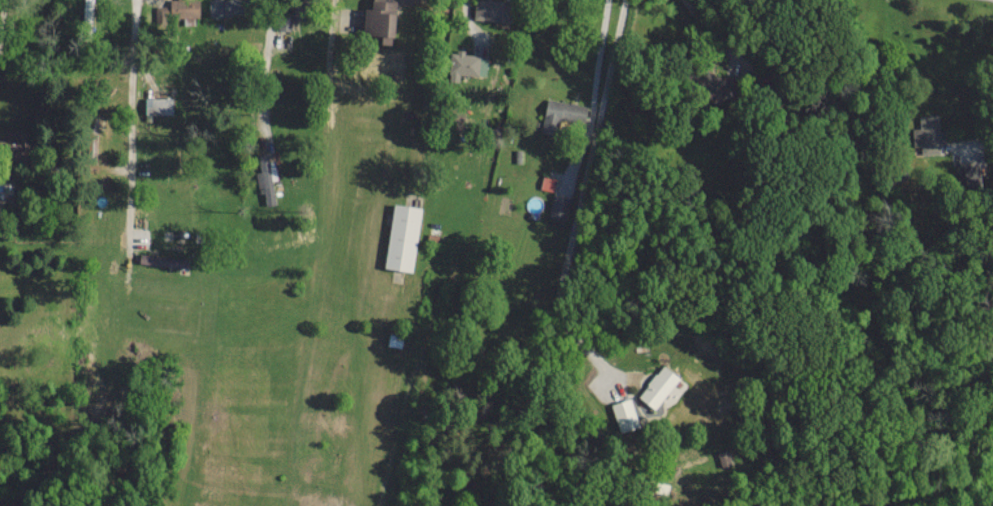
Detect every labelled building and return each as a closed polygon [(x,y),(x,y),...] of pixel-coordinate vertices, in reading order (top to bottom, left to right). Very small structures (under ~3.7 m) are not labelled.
[(197,0),(168,0),(168,5),(157,6),(158,17),(198,16),(197,0)] [(208,16),(235,15),(234,0),(207,0),(208,16)] [(359,35),(377,37),(376,44),(388,46),(393,3),(410,5),(410,0),(370,0),(370,9),(362,8),(359,35)] [(508,21),(509,1),(487,0),(473,0),(472,20),(508,21)] [(290,29),(289,15),(277,16),(277,30),(290,29)] [(446,80),(457,82),(458,74),(483,77),(486,55),(449,51),(446,80)] [(170,98),(143,98),(143,114),(170,115),(170,98)] [(586,106),(546,98),(539,131),(555,135),(559,118),(582,123),(586,106)] [(918,127),(911,128),(912,146),(920,146),(920,154),(939,153),(938,142),(944,142),(943,130),(937,130),(937,115),(918,115),(918,127)] [(1,160),(19,160),(19,144),(2,144),(1,160)] [(256,154),(258,172),(254,172),(256,188),(262,187),(264,206),(273,205),(267,153),(256,154)] [(978,185),(977,165),(960,166),(961,185),(978,185)] [(555,178),(542,175),(539,188),(552,191),(555,178)] [(547,216),(565,221),(571,201),(553,196),(547,216)] [(382,268),(410,272),(420,208),(392,204),(382,268)] [(137,265),(186,267),(186,257),(138,255),(137,265)] [(386,345),(400,347),(401,336),(387,335),(386,345)] [(638,399),(656,410),(676,375),(658,365),(638,399)] [(610,403),(619,432),(639,426),(630,397),(610,403)]
